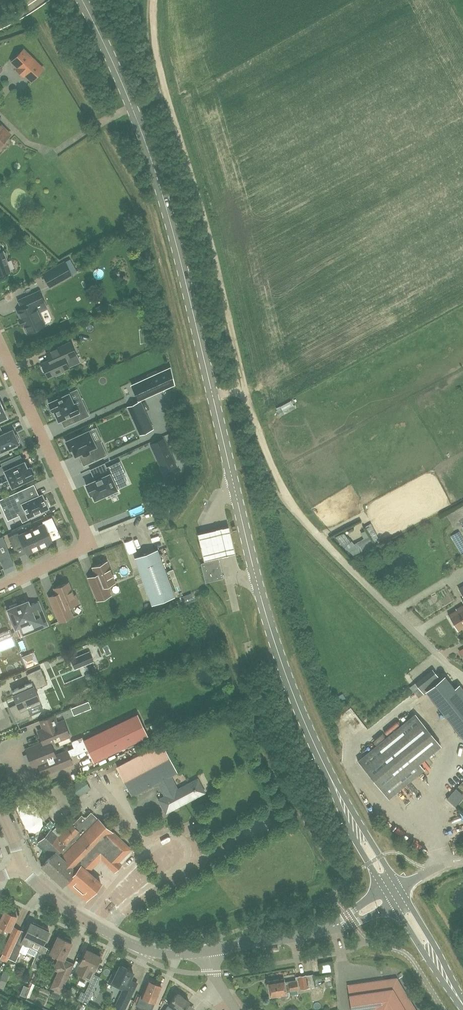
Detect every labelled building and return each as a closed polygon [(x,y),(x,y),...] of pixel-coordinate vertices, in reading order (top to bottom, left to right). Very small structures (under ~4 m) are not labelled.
[(23,49),(11,61),(18,68),(16,69),(23,76),(25,75),(31,81),(43,69),(23,49)] [(1,144),(2,145),(6,140),(5,139),(10,134),(0,124),(0,144),(1,144)] [(6,258),(7,257),(6,253),(4,252),(1,252),(0,253),(0,276),(3,275),(4,273),(11,270),(6,258)] [(71,275),(64,263),(43,274),(50,287),(71,275)] [(44,302),(39,292),(18,301),(21,309),(18,311),(21,318),(18,319),(21,328),(25,326),(28,333),(29,332),(32,333),(37,330),(38,328),(44,325),(35,306),(44,302)] [(76,355),(70,342),(46,353),(49,360),(42,363),(42,365),(41,367),(43,372),(46,373),(48,377),(55,374),(56,376),(63,372),(62,371),(68,368),(65,360),(76,355)] [(131,385),(134,390),(133,390),(138,401),(139,401),(139,400),(175,385),(171,367),(132,385),(132,384),(131,385)] [(71,414),(74,422),(86,416),(80,405),(76,406),(70,393),(60,397),(59,396),(49,400),(50,402),(48,403),(52,411),(54,410),(58,420),(61,419),(71,414)] [(140,401),(127,407),(140,434),(152,429),(140,401)] [(6,449),(8,451),(18,447),(16,444),(18,443),(18,442),(19,441),(16,435),(15,435),(12,430),(3,434),(0,435),(0,451),(6,449)] [(89,452),(93,461),(107,455),(100,440),(94,443),(89,432),(81,435),(81,434),(66,441),(70,450),(72,449),(75,455),(81,452),(83,452),(84,454),(89,452)] [(163,438),(151,444),(159,463),(163,472),(171,469),(176,466),(163,438)] [(3,488),(10,484),(12,487),(13,486),(14,488),(21,485),(20,483),(34,477),(33,476),(35,475),(32,468),(30,468),(29,467),(27,468),(24,462),(15,466),(12,459),(1,464),(2,466),(0,467),(0,489),(3,488)] [(109,474),(95,480),(86,485),(90,495),(92,494),(95,499),(106,494),(108,497),(118,493),(116,489),(113,481),(124,476),(126,476),(119,462),(106,468),(109,474)] [(0,499),(0,504),(4,513),(9,510),(13,518),(25,512),(28,518),(48,508),(47,507),(49,506),(46,499),(44,500),(42,495),(30,500),(24,488),(0,499)] [(31,529),(40,549),(52,543),(48,532),(56,528),(56,529),(57,529),(52,517),(42,521),(43,524),(31,529)] [(228,528),(196,536),(203,563),(234,556),(228,528)] [(40,549),(31,529),(19,535),(18,533),(8,537),(13,548),(14,548),(13,547),(22,543),(27,554),(40,549)] [(174,596),(157,549),(134,557),(152,604),(174,596)] [(0,555),(0,558),(5,568),(14,564),(8,551),(0,555)] [(219,560),(201,565),(205,582),(223,578),(219,560)] [(96,575),(88,578),(97,600),(110,595),(106,585),(114,582),(106,561),(93,567),(96,575)] [(50,597),(51,598),(54,607),(61,622),(74,617),(69,607),(80,602),(77,595),(75,596),(69,583),(55,588),(58,594),(51,596),(50,597)] [(23,605),(23,603),(17,606),(16,604),(9,607),(10,608),(8,609),(9,611),(7,612),(10,619),(12,618),(15,628),(19,626),(22,634),(46,625),(37,602),(29,605),(28,603),(23,605)] [(462,625),(462,607),(449,616),(457,629),(462,625)] [(11,636),(6,638),(0,641),(0,649),(13,643),(11,636)] [(75,669),(93,661),(89,652),(71,660),(75,669)] [(30,683),(11,691),(17,704),(9,707),(15,722),(31,715),(27,708),(40,702),(35,689),(47,684),(41,669),(26,675),(30,683)] [(433,670),(415,684),(423,693),(440,679),(433,670)] [(459,685),(435,704),(462,738),(462,690),(459,685)] [(83,739),(85,743),(55,755),(51,744),(69,736),(63,720),(57,723),(54,715),(40,721),(43,728),(38,730),(42,742),(25,749),(33,768),(38,765),(42,775),(72,763),(70,758),(88,750),(94,761),(147,735),(136,713),(83,739)] [(419,763),(440,745),(415,714),(357,761),(388,798),(424,769),(419,763)] [(177,771),(162,744),(117,767),(132,795),(158,781),(166,796),(160,800),(166,812),(175,807),(175,806),(177,804),(178,806),(204,792),(203,791),(198,794),(195,790),(196,790),(195,788),(194,788),(192,783),(177,791),(172,782),(174,781),(170,775),(177,771)] [(76,798),(91,788),(83,777),(68,787),(76,798)] [(71,824),(63,832),(57,826),(52,831),(51,830),(42,839),(55,852),(41,866),(62,885),(67,880),(73,886),(72,887),(87,900),(101,883),(87,871),(100,858),(107,865),(114,858),(117,861),(129,849),(112,833),(113,832),(98,818),(91,812),(85,818),(82,815),(72,825),(71,824)] [(16,916),(4,911),(0,919),(0,931),(2,927),(10,930),(16,916)] [(47,947),(42,945),(48,931),(49,930),(49,928),(44,926),(43,927),(42,928),(37,926),(38,924),(38,923),(32,921),(32,922),(31,923),(22,942),(29,946),(26,952),(35,956),(31,966),(38,969),(47,947)] [(9,956),(15,944),(21,930),(14,926),(1,953),(9,956)] [(65,959),(64,959),(71,942),(72,941),(71,939),(66,937),(64,938),(64,939),(58,936),(50,953),(59,957),(55,966),(53,969),(58,971),(59,972),(61,969),(65,970),(69,961),(65,959)] [(15,944),(9,956),(8,958),(15,962),(22,947),(15,944)] [(100,956),(86,950),(75,973),(83,977),(83,978),(90,981),(85,993),(81,991),(78,999),(87,1003),(99,977),(93,975),(95,970),(94,969),(100,956)] [(332,964),(322,965),(323,974),(333,973),(332,964)] [(136,983),(129,980),(133,972),(120,966),(115,976),(112,975),(108,982),(123,990),(113,1009),(123,1009),(136,983)] [(101,981),(106,983),(111,970),(106,968),(101,981)] [(7,981),(10,973),(4,971),(0,980),(0,987),(4,989),(7,981)] [(59,972),(58,971),(50,987),(52,988),(61,992),(68,976),(59,972)] [(314,986),(314,985),(312,974),(298,976),(300,990),(308,989),(308,987),(314,986)] [(290,996),(289,991),(298,990),(296,981),(284,983),(283,979),(268,981),(268,983),(266,984),(266,986),(267,988),(269,989),(270,997),(279,996),(280,998),(282,1000),(284,1000),(287,1000),(289,998),(290,996)] [(148,980),(142,995),(140,994),(136,1006),(146,1009),(151,1009),(161,986),(148,980)] [(392,988),(387,989),(385,980),(347,985),(351,1009),(405,1009),(392,988)] [(60,994),(52,991),(50,996),(58,999),(60,994)] [(176,1009),(183,1009),(189,1002),(177,993),(168,1004),(176,1009)]
